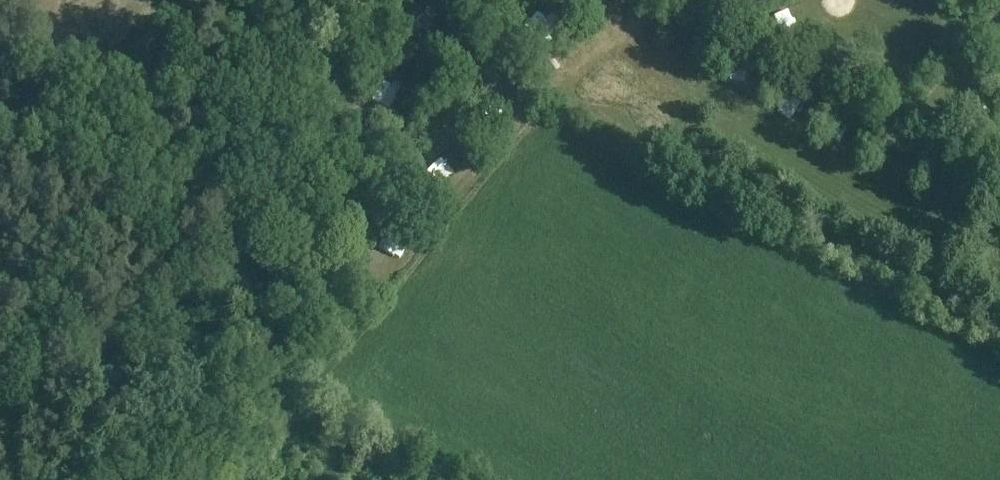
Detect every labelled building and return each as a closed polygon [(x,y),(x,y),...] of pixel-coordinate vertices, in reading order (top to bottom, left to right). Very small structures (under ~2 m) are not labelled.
[(862,0),(840,0),(840,1),(857,10),(862,0)] [(770,80),(766,63),(749,67),(754,84),(770,80)] [(800,114),(811,95),(802,90),(792,109),(800,114)] [(389,269),(407,277),(414,260),(396,252),(389,269)]
